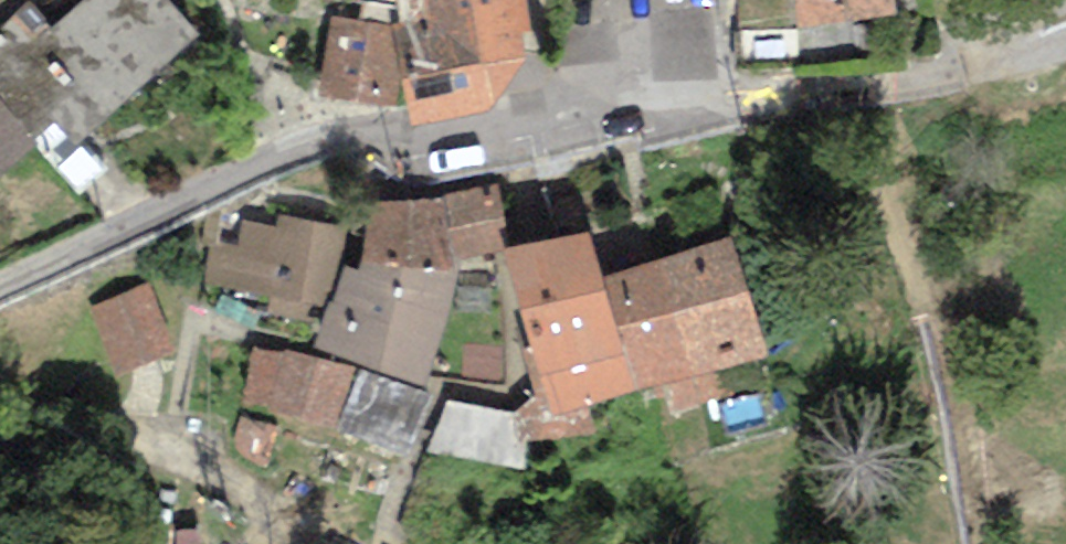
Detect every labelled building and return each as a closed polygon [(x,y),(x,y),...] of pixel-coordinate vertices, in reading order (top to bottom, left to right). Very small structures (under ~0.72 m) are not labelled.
[(115,113),(200,38),(168,0),(80,0),(50,25),(42,31),(115,113)] [(437,74),(411,79),(401,82),(414,126),(495,110),(524,57),(537,55),(527,0),(424,0),(437,74)] [(799,28),(852,19),(853,23),(898,15),(895,0),(795,0),(799,28)] [(30,3),(0,29),(0,101),(38,144),(56,165),(115,113),(42,31),(50,25),(30,3)] [(401,25),(331,20),(318,96),(397,108),(401,82),(411,79),(401,25)] [(0,101),(0,177),(38,144),(0,101)] [(497,184),(437,200),(457,263),(507,250),(499,230),(509,228),(497,184)] [(437,200),(365,205),(361,267),(459,268),(457,263),(437,200)] [(275,228),(242,221),(237,246),(212,241),(204,282),(270,295),(267,313),(321,323),(325,302),(334,304),(341,267),(348,229),(277,216),(275,228)] [(507,250),(520,311),(609,293),(604,275),(588,232),(507,250)] [(731,238),(661,259),(696,376),(728,367),(767,355),(731,238)] [(661,259),(604,275),(609,293),(636,392),(662,386),(696,376),(661,259)] [(422,392),(459,268),(361,267),(359,273),(341,267),(334,304),(325,302),(321,323),(314,348),(356,368),(422,392)] [(147,285),(91,308),(120,376),(175,353),(147,285)] [(609,293),(520,311),(533,344),(522,347),(535,397),(513,414),(519,445),(529,444),(596,433),(588,405),(636,392),(609,293)] [(283,354),(252,347),(242,405),(334,430),(356,368),(284,349),(283,354)] [(736,397),(728,367),(696,376),(662,386),(671,415),(736,397)] [(422,392),(356,368),(334,430),(408,454),(432,397),(422,392)] [(513,414),(448,402),(428,452),(525,469),(529,444),(519,445),(513,414)]
